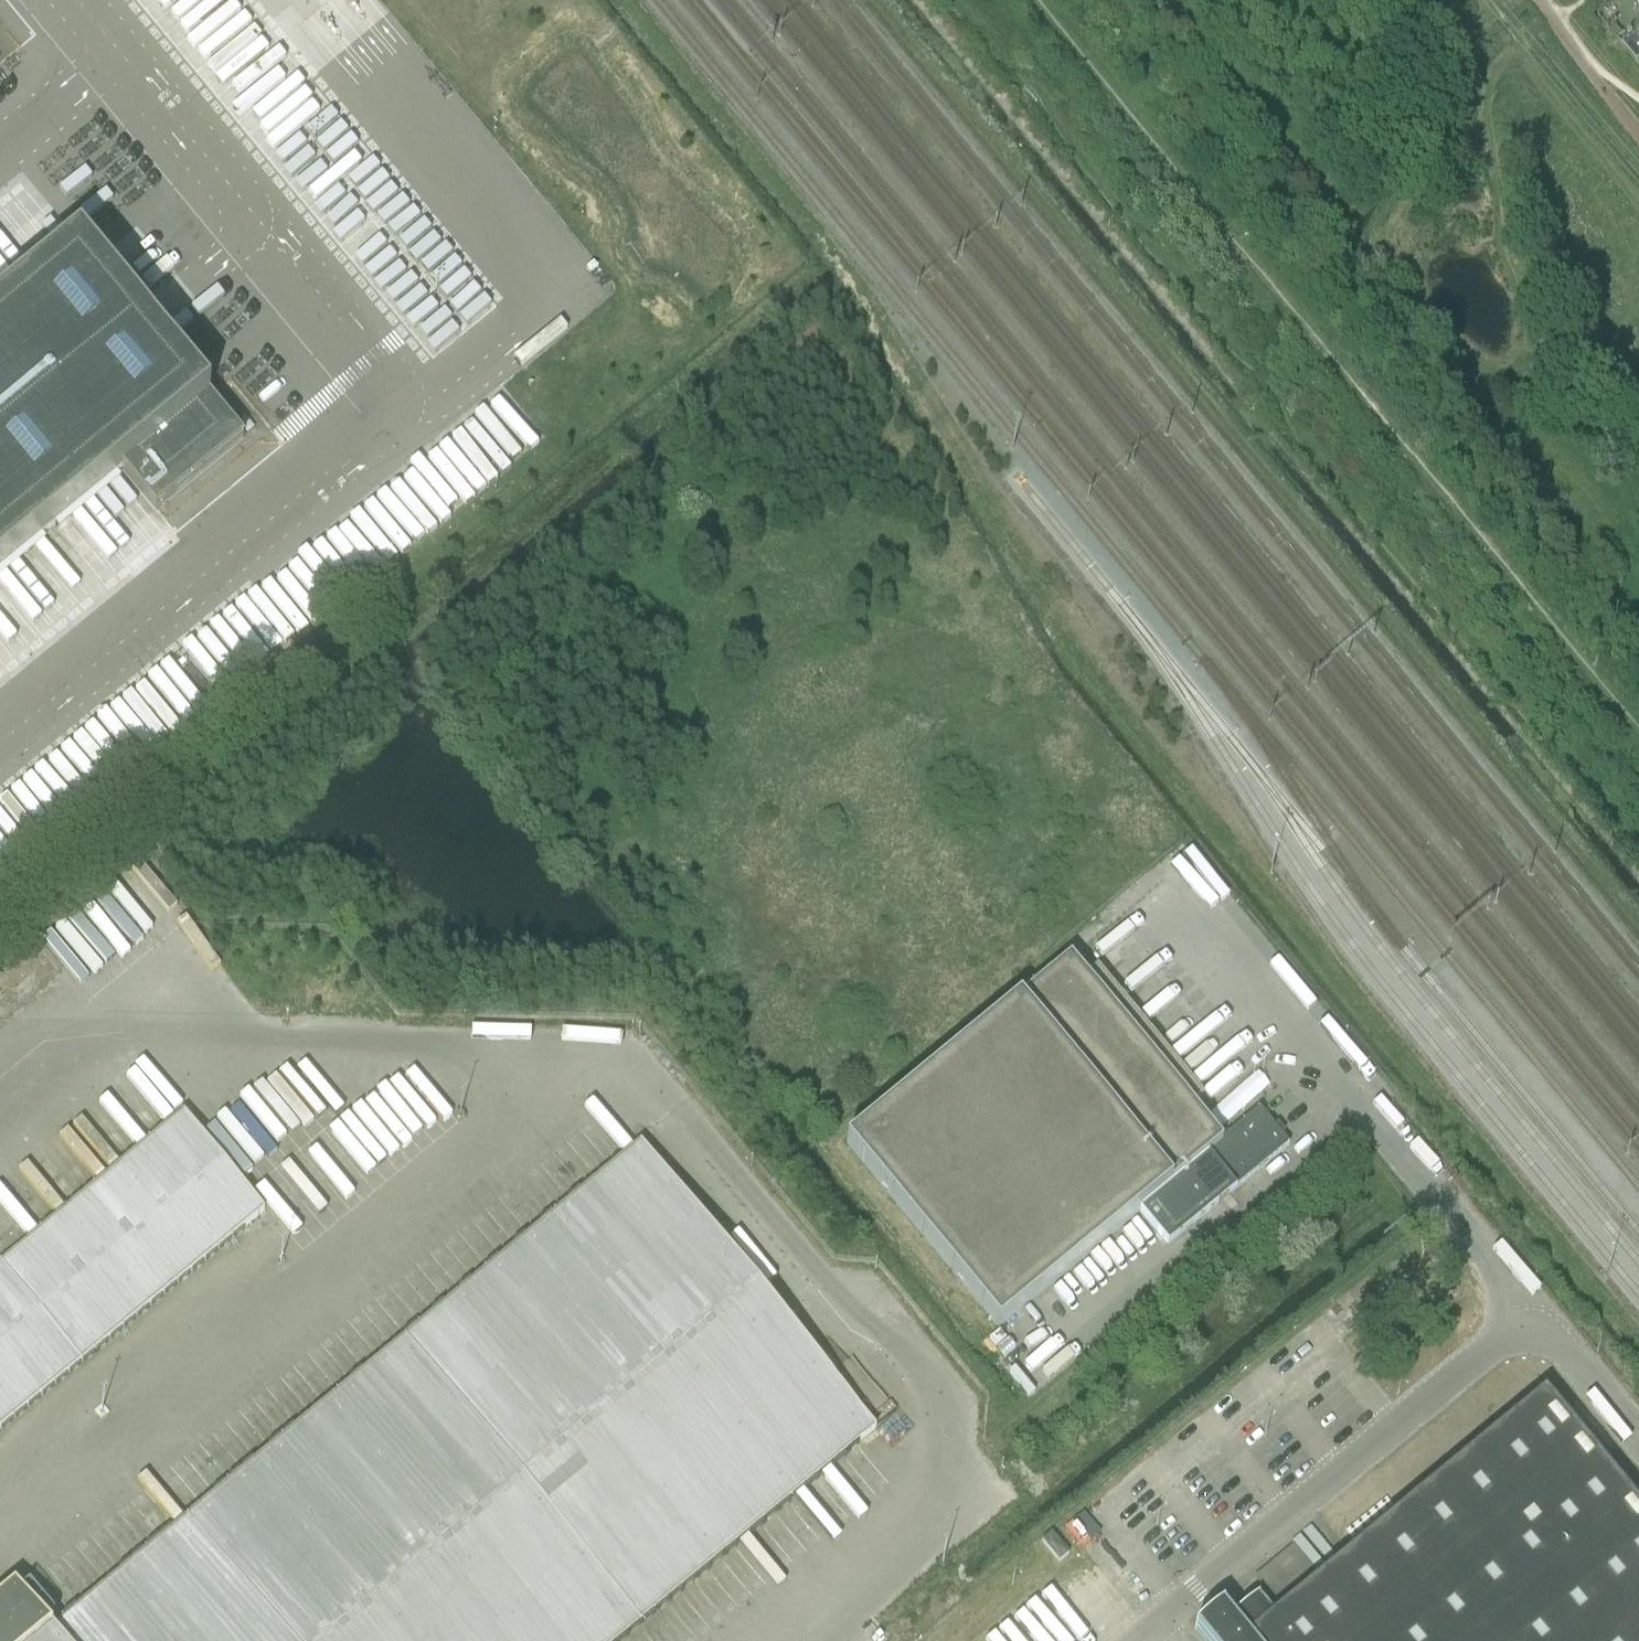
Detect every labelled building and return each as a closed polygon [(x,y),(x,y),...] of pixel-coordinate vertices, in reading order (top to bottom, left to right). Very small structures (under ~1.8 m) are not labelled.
[(121,472),(127,479),(155,512),(157,511),(239,443),(242,440),(79,242),(0,307),(0,572),(121,472)] [(428,537),(485,487),(477,478),(470,484),(467,481),(475,474),(466,463),(451,477),(446,470),(418,495),(425,504),(410,517),(428,537)] [(845,1144),(997,1329),(1139,1212),(1167,1246),(1288,1146),(1258,1110),(1219,1142),(1190,1107),(1202,1097),(1096,969),(1084,979),(1069,960),(845,1144)] [(1193,1056),(1235,1017),(1227,1008),(1184,1047),(1193,1056)] [(264,1212),(183,1114),(0,1265),(0,1430),(264,1212)] [(875,1429),(639,1144),(51,1630),(14,1585),(0,1597),(0,1640),(619,1640),(875,1429)] [(1019,1378),(1033,1395),(1057,1376),(1043,1359),(1019,1378)] [(1543,1393),(1271,1617),(1256,1598),(1231,1619),(1220,1607),(1194,1629),(1204,1640),(1638,1640),(1638,1509),(1543,1393)] [(1040,1542),(1058,1563),(1068,1554),(1051,1533),(1040,1542)]
